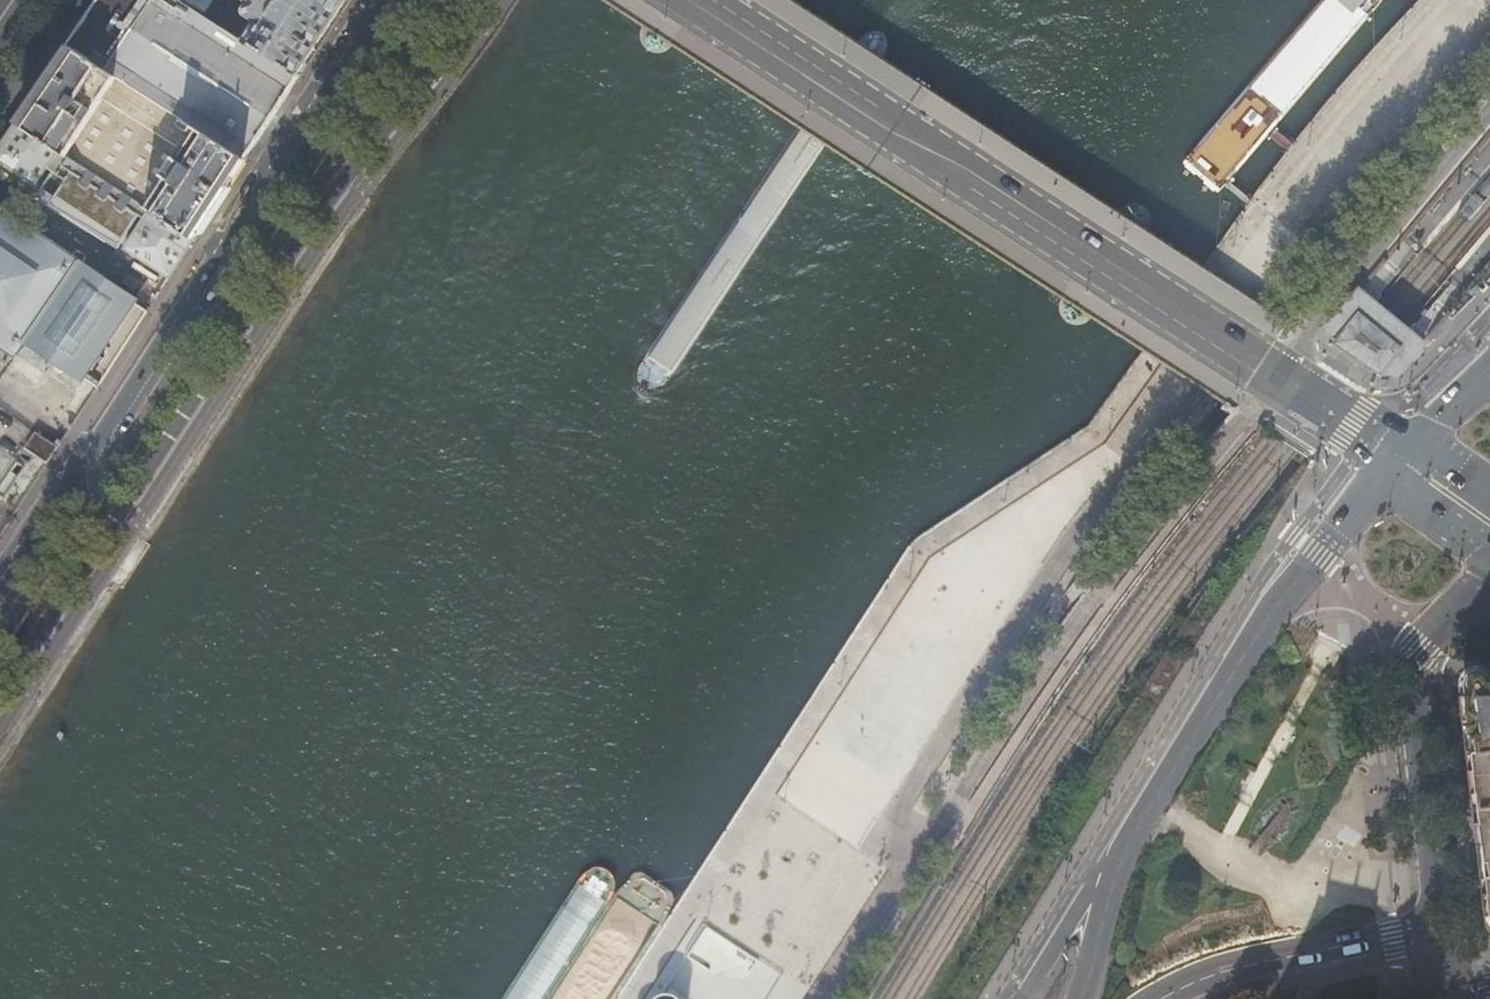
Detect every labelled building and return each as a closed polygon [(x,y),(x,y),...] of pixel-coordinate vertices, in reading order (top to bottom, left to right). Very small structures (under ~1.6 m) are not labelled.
[(183,1),(182,0),(99,0),(97,4),(69,45),(245,158),(270,120),(299,75),(243,40),(183,1)] [(251,2),(245,10),(245,13),(256,20),(243,40),(299,75),(327,32),(348,0),(248,0),(251,2)] [(1217,191),(1381,0),(1321,0),(1182,161),(1217,191)] [(16,122),(193,239),(218,201),(245,158),(69,45),(47,77),(16,122)] [(143,219),(125,249),(169,276),(193,239),(16,122),(0,146),(0,159),(36,184),(46,169),(52,173),(36,197),(119,246),(138,216),(143,219)] [(82,378),(84,374),(99,383),(122,348),(146,311),(134,303),(136,300),(0,208),(0,345),(14,355),(24,340),(82,378)] [(1371,291),(1361,283),(1349,298),(1328,324),(1343,336),(1340,340),(1360,355),(1380,371),(1383,367),(1396,378),(1417,352),(1422,346),(1429,337),(1421,331),(1417,327),(1378,296),(1371,291)] [(24,450),(46,464),(57,449),(34,435),(24,450)] [(1484,670),(1480,668),(1476,668),(1472,669),(1469,670),(1466,674),(1464,678),(1463,682),(1477,802),(1489,915),(1489,672),(1484,670)] [(822,872),(865,766),(813,746),(802,773),(778,763),(760,809),(772,814),(760,846),(776,852),(771,863),(798,874),(802,864),(822,872)]
